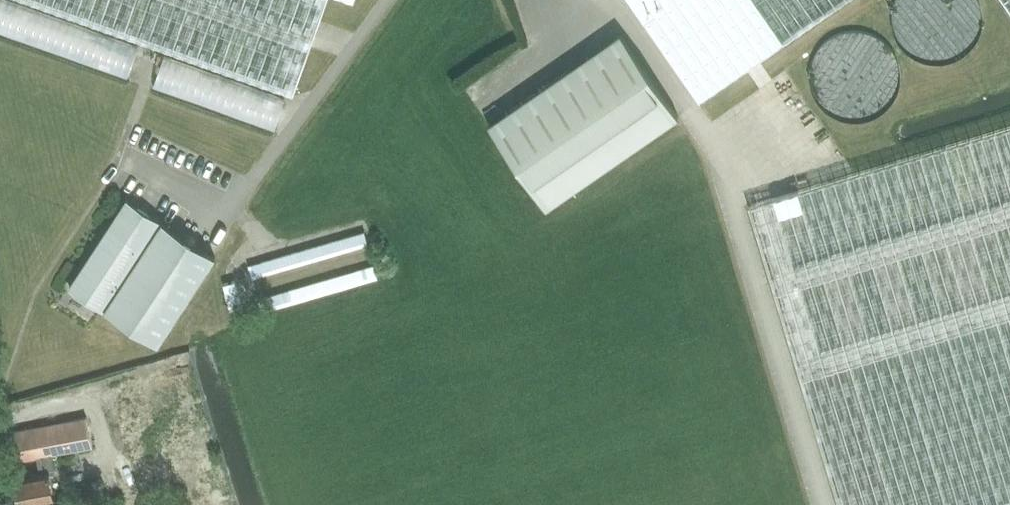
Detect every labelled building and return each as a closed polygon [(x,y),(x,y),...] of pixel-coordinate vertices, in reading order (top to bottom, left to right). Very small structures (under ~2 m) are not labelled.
[(295,94),(296,92),(328,0),(30,0),(295,94)] [(699,102),(846,0),(629,0),(699,102)] [(978,17),(977,9),(975,1),(975,0),(894,0),(893,0),(891,8),(890,17),(891,25),(893,34),(897,42),(903,49),(910,55),(917,58),(924,61),(933,62),(938,62),(949,59),(958,55),(965,49),(971,42),(975,34),(977,26),(978,18),(978,17)] [(894,76),(894,75),(894,67),(891,60),(888,52),(883,45),(877,40),(869,36),(863,33),(854,32),(848,32),(841,32),(833,35),(827,39),(820,44),(814,51),(810,58),(808,65),(807,75),(808,84),(810,91),(813,99),(819,106),(826,112),(833,116),(841,118),(850,119),(858,118),(866,117),(873,113),(880,108),(886,101),(891,93),(893,85),(894,76)] [(489,125),(546,208),(678,116),(621,33),(489,125)] [(840,504),(1005,504),(1009,503),(1009,126),(749,205),(840,504)] [(70,288),(103,310),(161,220),(127,199),(70,288)] [(161,220),(104,309),(158,344),(216,255),(161,220)] [(364,230),(247,264),(251,277),(367,243),(364,230)] [(373,264),(257,298),(260,310),(377,276),(373,264)] [(19,461),(37,458),(40,474),(15,479),(17,488),(16,490),(14,491),(16,503),(19,504),(26,504),(54,499),(49,472),(54,471),(52,456),(92,447),(86,418),(14,432),(19,461)]
